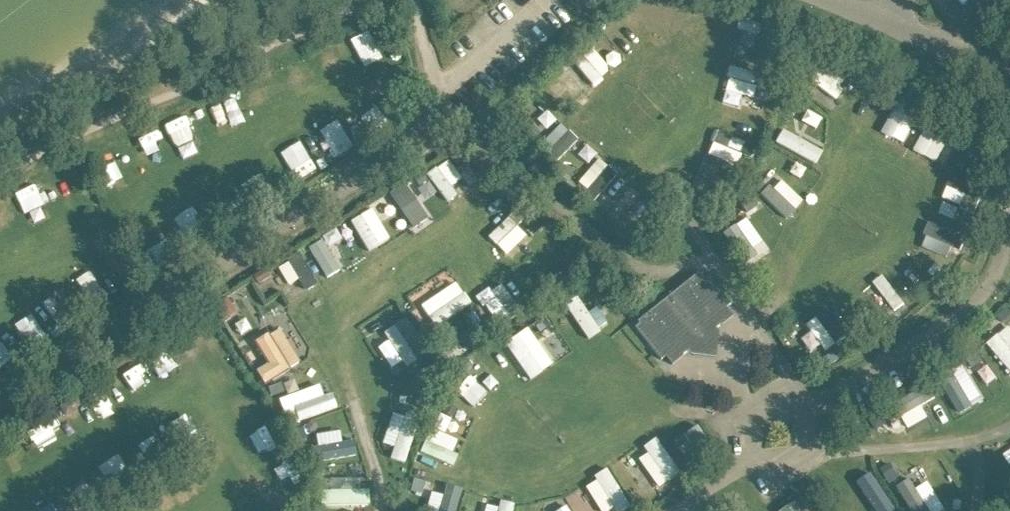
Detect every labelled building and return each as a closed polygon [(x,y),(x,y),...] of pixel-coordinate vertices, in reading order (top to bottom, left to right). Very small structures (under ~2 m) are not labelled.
[(465,4),(463,0),(448,0),(452,10),(465,4)] [(744,30),(735,56),(751,62),(763,24),(740,16),(736,27),(744,30)] [(616,69),(593,42),(572,60),(595,87),(616,69)] [(825,59),(809,80),(834,99),(850,78),(825,59)] [(754,98),(762,74),(730,65),(723,89),(754,98)] [(905,143),(922,106),(899,96),(882,133),(905,143)] [(219,134),(239,123),(225,97),(205,108),(219,134)] [(191,111),(169,120),(178,140),(199,131),(191,111)] [(336,119),(319,127),(334,157),(350,148),(336,119)] [(737,139),(741,124),(728,121),(725,132),(715,130),(708,156),(745,166),(751,143),(737,139)] [(534,150),(552,166),(577,138),(559,122),(534,150)] [(927,125),(914,150),(936,162),(949,137),(927,125)] [(815,164),(823,150),(782,128),(774,142),(815,164)] [(133,162),(152,151),(142,132),(123,143),(133,162)] [(293,183),(311,173),(295,146),(277,156),(293,183)] [(448,201),(458,193),(452,186),(463,178),(468,185),(477,178),(470,169),(462,175),(447,157),(426,174),(448,201)] [(575,184),(595,200),(617,173),(597,157),(575,184)] [(714,175),(718,162),(705,159),(702,171),(714,175)] [(941,199),(974,211),(984,185),(951,172),(941,199)] [(762,195),(787,219),(805,201),(779,177),(762,195)] [(26,213),(46,204),(35,181),(15,191),(26,213)] [(404,181),(389,191),(411,226),(427,217),(404,181)] [(604,219),(624,234),(649,200),(629,185),(604,219)] [(349,219),(366,251),(389,239),(372,207),(349,219)] [(737,210),(727,219),(755,248),(764,239),(737,210)] [(193,211),(178,234),(192,243),(207,221),(193,211)] [(487,236),(505,255),(527,235),(508,215),(487,236)] [(920,247),(957,258),(964,233),(927,222),(920,247)] [(140,241),(151,263),(167,254),(156,233),(140,241)] [(306,289),(317,281),(298,252),(267,273),(279,291),(299,278),(306,289)] [(662,359),(666,356),(672,364),(683,356),(682,354),(687,350),(691,354),(716,358),(719,332),(716,328),(721,324),(733,315),(727,307),(731,304),(705,272),(700,276),(698,273),(638,321),(641,324),(636,327),(662,359)] [(866,285),(885,317),(904,306),(885,274),(866,285)] [(454,280),(420,305),(436,327),(471,302),(454,280)] [(499,324),(520,311),(500,281),(480,294),(499,324)] [(576,294),(563,302),(586,338),(608,325),(596,305),(586,311),(576,294)] [(821,308),(803,324),(828,351),(846,334),(821,308)] [(379,332),(405,374),(430,358),(405,317),(379,332)] [(532,331),(541,357),(562,349),(553,324),(532,331)] [(253,339),(266,362),(255,369),(263,384),(300,362),(278,325),(253,339)] [(1008,325),(986,342),(1009,371),(1009,327),(1008,325)] [(525,335),(483,355),(495,381),(537,361),(525,335)] [(454,390),(474,408),(488,392),(468,374),(454,390)] [(309,434),(335,417),(321,394),(294,410),(309,434)] [(453,453),(458,438),(444,434),(450,417),(436,412),(422,454),(453,465),(457,454),(453,453)] [(395,413),(385,441),(404,448),(414,420),(395,413)] [(656,436),(642,445),(647,453),(638,458),(656,487),(678,474),(656,436)] [(616,510),(620,510),(627,508),(609,466),(591,474),(594,480),(586,484),(598,510),(606,510),(614,508),(616,510)] [(438,510),(456,510),(462,489),(446,485),(438,510)] [(844,494),(850,510),(869,510),(875,509),(868,487),(844,494)] [(370,505),(369,488),(321,489),(321,506),(370,505)] [(525,505),(510,502),(509,507),(496,504),(495,510),(524,510),(525,505)]
